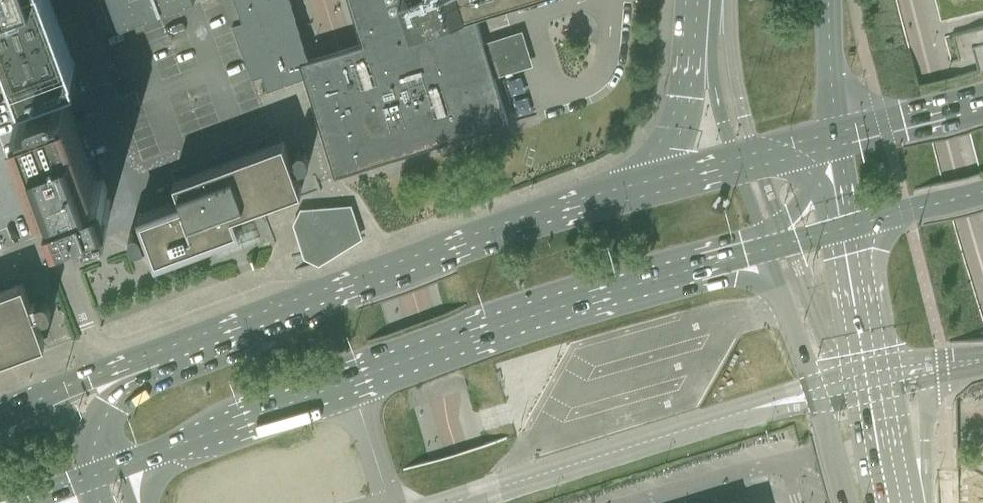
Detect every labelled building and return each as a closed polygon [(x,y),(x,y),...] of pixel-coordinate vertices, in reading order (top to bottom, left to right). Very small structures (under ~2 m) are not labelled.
[(42,234),(51,257),(140,225),(135,212),(177,197),(170,179),(274,141),(229,22),(226,13),(237,9),(234,0),(209,0),(107,38),(105,32),(97,29),(86,0),(0,0),(0,249),(42,234)] [(98,26),(110,22),(121,27),(191,0),(88,0),(98,26)] [(229,22),(234,24),(232,24),(233,27),(252,78),(262,74),(267,90),(304,77),(298,61),(306,58),(306,57),(303,46),(289,0),(221,0),(229,22)] [(306,58),(298,61),(304,77),(334,176),(342,174),(359,168),(388,160),(396,157),(508,123),(506,118),(493,77),(483,43),(472,9),(452,15),(450,8),(467,2),(475,0),(348,0),(361,43),(338,50),(307,60),(306,58)] [(531,65),(520,31),(483,43),(493,77),(531,65)] [(180,198),(138,214),(156,263),(239,232),(233,215),(301,189),(283,140),(282,140),(280,133),(277,131),(267,135),(266,138),(263,136),(254,140),(252,142),(249,142),(240,145),(239,147),(235,147),(227,150),(225,153),(222,151),(200,160),(198,163),(201,170),(173,180),(180,198)] [(303,149),(301,149),(300,148),(299,149),(298,149),(297,149),(296,150),(295,152),(295,153),(295,154),(295,155),(295,157),(299,168),(305,166),(306,166),(307,165),(308,164),(309,162),(309,161),(309,160),(308,158),(306,152),(305,151),(304,150),(303,149)] [(351,209),(301,213),(294,227),(304,261),(319,268),(363,241),(351,209)] [(129,237),(129,238),(132,245),(132,246),(133,247),(134,248),(135,248),(139,248),(145,246),(140,234),(139,232),(138,231),(136,231),(134,231),(133,231),(131,232),(130,233),(129,233),(129,235),(129,236),(129,237)] [(44,344),(45,344),(45,343),(45,342),(42,334),(23,282),(0,290),(0,361),(44,344)] [(50,308),(48,301),(47,301),(46,299),(45,299),(44,298),(43,298),(41,298),(35,301),(39,313),(40,314),(42,315),(43,316),(45,316),(46,316),(47,316),(48,316),(48,315),(49,314),(50,312),(50,309),(50,308)]
